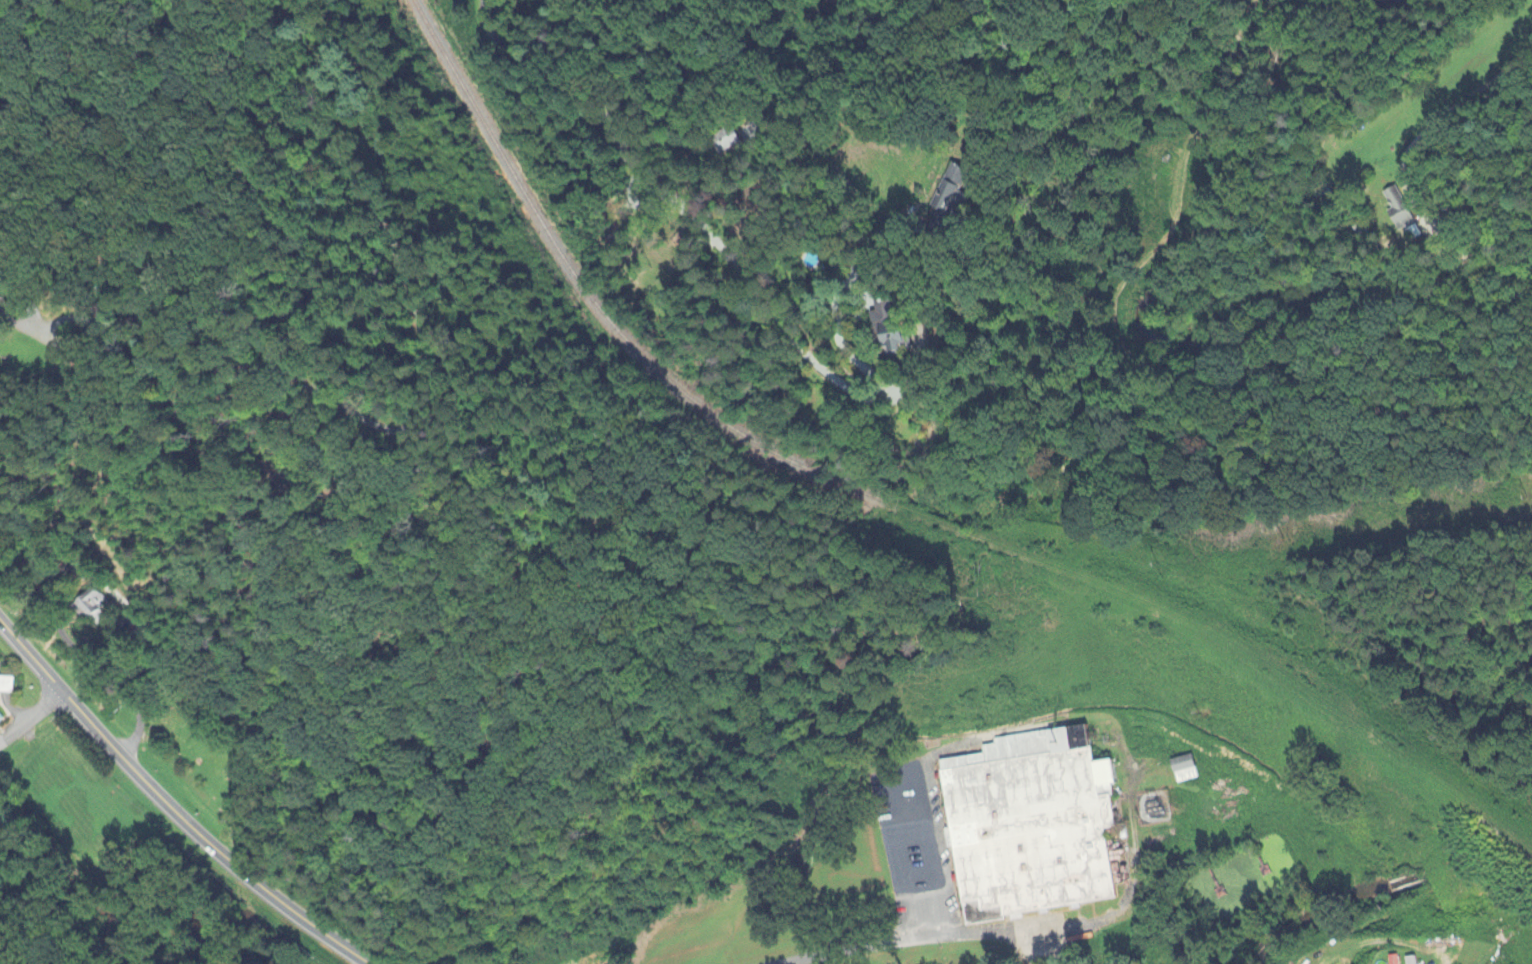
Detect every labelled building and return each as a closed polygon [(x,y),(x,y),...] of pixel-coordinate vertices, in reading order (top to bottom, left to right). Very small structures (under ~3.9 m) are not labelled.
[(85,621),(106,603),(93,588),(72,607),(85,621)] [(15,679),(0,678),(0,694),(15,695),(15,679)] [(1109,900),(1097,831),(1111,829),(1100,761),(1086,764),(1079,726),(988,741),(989,746),(977,748),(978,755),(931,763),(943,830),(938,831),(941,850),(945,849),(959,927),(1004,919),(1004,922),(1017,920),(1016,916),(1034,913),(1109,900)] [(1166,760),(1169,784),(1191,781),(1187,757),(1166,760)]
